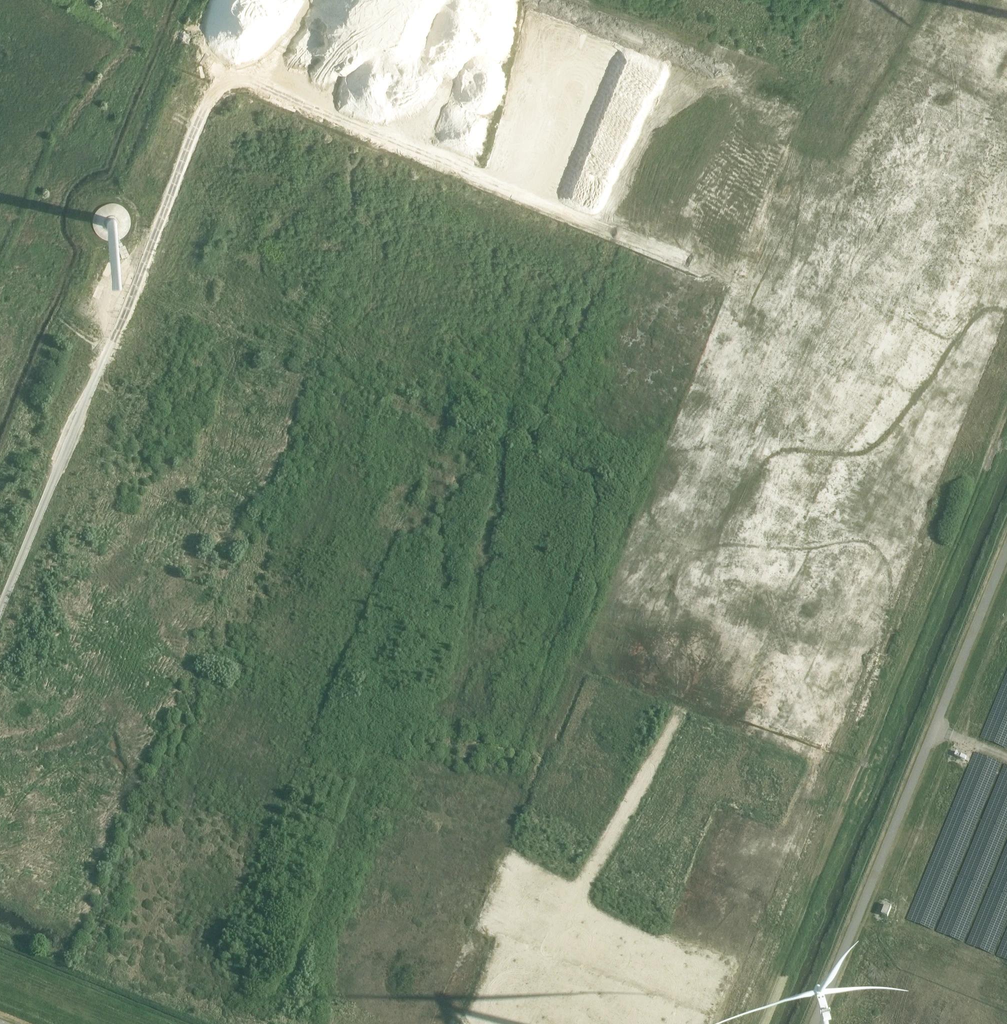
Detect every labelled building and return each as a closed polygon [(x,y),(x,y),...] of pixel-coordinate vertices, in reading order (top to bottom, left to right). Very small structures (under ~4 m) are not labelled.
[(108,220),(107,221),(107,223),(108,225),(110,226),(111,227),(113,227),(115,226),(116,224),(117,223),(117,221),(116,219),(114,218),(113,217),(111,217),(109,218),(108,220)]
